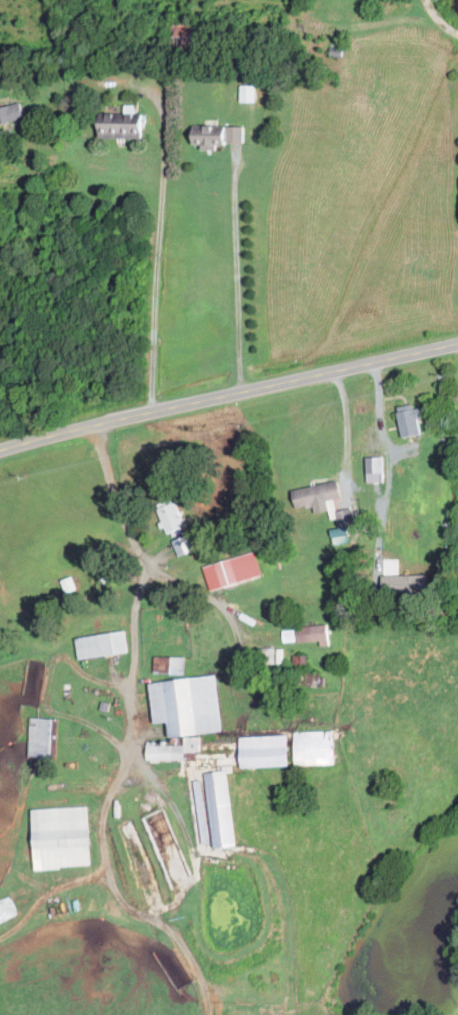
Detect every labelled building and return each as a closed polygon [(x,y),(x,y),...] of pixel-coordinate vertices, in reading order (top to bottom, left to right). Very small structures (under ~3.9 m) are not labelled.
[(256,100),(256,84),(241,84),(241,101),(256,100)] [(28,117),(0,124),(0,107),(23,100),(28,117)] [(102,112),(127,112),(128,104),(138,104),(138,112),(145,112),(144,137),(102,136),(102,112)] [(226,124),(194,124),(193,143),(202,143),(202,148),(217,148),(217,143),(225,144),(226,124)] [(244,125),(228,124),(227,141),(243,142),(244,125)] [(413,407),(412,403),(398,405),(402,435),(423,433),(420,406),(413,407)] [(367,481),(384,480),(384,456),(367,456),(367,481)] [(293,488),(297,508),(314,504),(315,507),(343,501),(339,480),(293,488)] [(186,529),(176,500),(158,507),(169,535),(186,529)] [(331,528),(335,544),(350,540),(347,524),(356,522),(353,510),(337,514),(339,526),(331,528)] [(196,549),(190,533),(174,539),(179,555),(196,549)] [(262,576),(257,552),(205,563),(210,587),(262,576)] [(329,644),(329,624),(297,625),(297,641),(321,641),(321,645),(329,644)] [(79,658),(130,651),(127,629),(76,636),(79,658)] [(284,640),(294,640),(293,629),(283,629),(284,640)] [(185,673),(186,656),(154,655),(154,672),(185,673)] [(151,679),(153,722),(169,721),(170,736),(184,735),(185,742),(147,744),(148,760),(186,758),(185,751),(202,750),(201,733),(222,732),(218,676),(151,679)] [(53,717),(30,717),(29,756),(52,757),(53,717)] [(241,736),(242,766),(290,765),(289,734),(241,736)] [(237,844),(227,769),(204,772),(205,778),(194,779),(202,843),(214,842),(215,847),(237,844)] [(33,808),(35,867),(91,866),(89,806),(33,808)]
